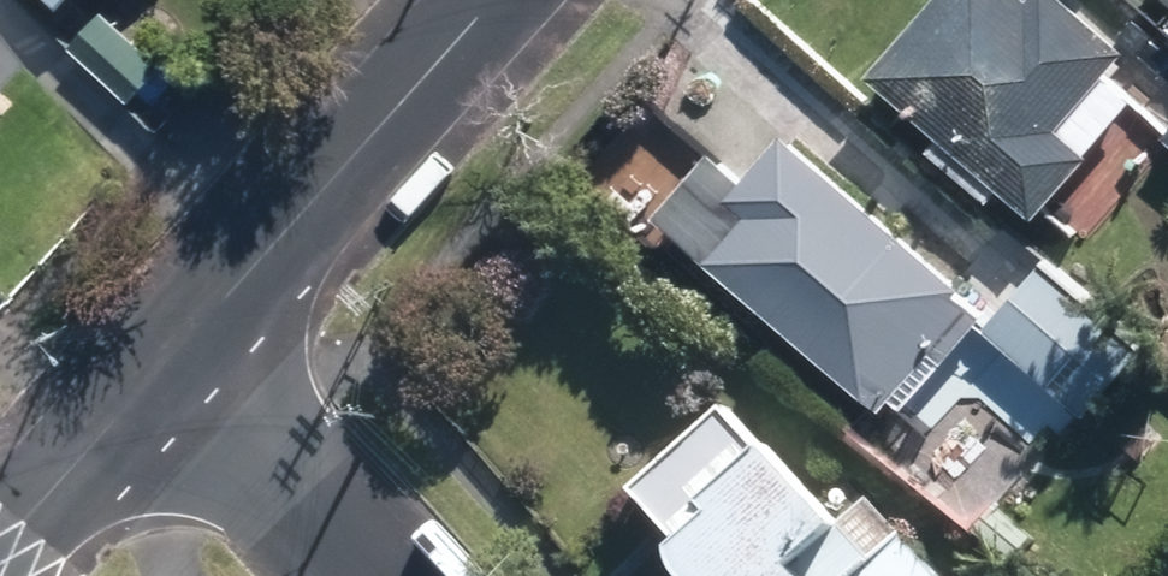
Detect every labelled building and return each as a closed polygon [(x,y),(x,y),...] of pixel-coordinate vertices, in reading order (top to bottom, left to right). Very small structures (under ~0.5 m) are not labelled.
[(1045,196),(1085,232),(1112,202),(1098,189),(1125,160),(1099,136),(1143,87),(1111,57),(1131,36),(1091,0),(928,0),(875,58),(950,126),(939,138),(990,183),(1000,171),(1037,205),(1045,196)] [(173,67),(111,11),(80,45),(142,101),(173,67)] [(12,75),(0,63),(0,88),(12,75)] [(1156,118),(1167,128),(1167,103),(1156,118)] [(665,199),(695,226),(883,398),(979,293),(791,121),(748,168),(718,141),(665,199)] [(1136,348),(1036,258),(985,316),(1085,405),(1136,348)] [(732,403),(638,487),(689,541),(689,543),(688,545),(688,547),(688,549),(688,551),(689,554),(689,556),(689,558),(690,560),(691,562),(691,564),(692,566),(693,568),(694,570),(696,572),(697,574),(698,575),(699,575),(958,575),(872,490),(846,516),(732,403)]
